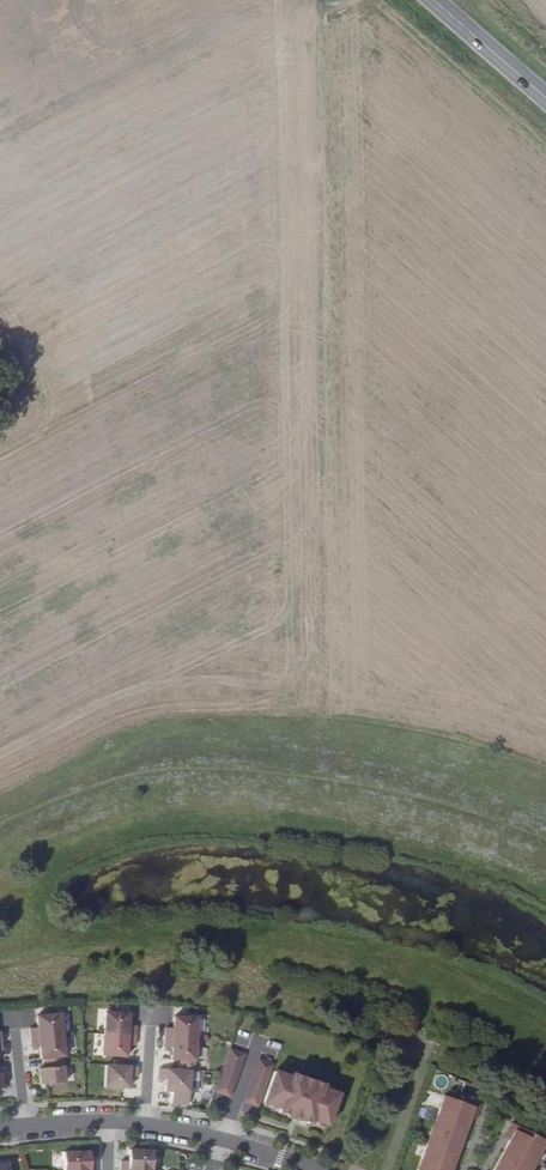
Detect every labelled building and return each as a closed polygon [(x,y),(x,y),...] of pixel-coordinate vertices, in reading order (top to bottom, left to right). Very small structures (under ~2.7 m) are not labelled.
[(106,1012),(104,1033),(136,1036),(137,1026),(129,1025),(129,1013),(106,1012)] [(60,1013),(36,1015),(37,1027),(30,1028),(31,1038),(62,1034),(60,1013)] [(165,1027),(164,1037),(196,1039),(197,1017),(173,1016),(173,1028),(165,1027)] [(104,1033),(103,1055),(127,1057),(128,1045),(135,1046),(136,1036),(104,1033)] [(62,1034),(31,1038),(32,1048),(40,1047),(41,1058),(44,1058),(62,1056),(65,1056),(62,1034)] [(196,1039),(164,1037),(164,1047),(171,1048),(171,1059),(195,1061),(196,1039)] [(245,1054),(231,1049),(216,1092),(230,1097),(245,1054)] [(65,1082),(62,1056),(44,1058),(45,1068),(38,1069),(40,1085),(65,1082)] [(273,1065),(259,1060),(244,1102),(258,1107),(273,1065)] [(137,1067),(105,1065),(104,1087),(128,1089),(129,1077),(136,1077),(137,1067)] [(191,1070),(159,1068),(159,1079),(166,1080),(166,1091),(190,1093),(191,1070)] [(289,1079),(273,1073),(262,1105),(278,1111),(277,1114),(308,1125),(309,1122),(325,1127),(337,1096),(320,1090),(322,1086),(291,1075),(289,1079)] [(443,1096),(433,1123),(438,1124),(430,1146),(426,1144),(417,1169),(453,1169),(452,1169),(457,1155),(454,1154),(458,1143),(461,1145),(470,1119),(474,1121),(480,1104),(459,1097),(458,1102),(443,1096)] [(438,1124),(433,1123),(426,1144),(430,1146),(438,1124)] [(511,1123),(504,1137),(509,1140),(493,1169),(531,1169),(545,1142),(511,1123)] [(120,1169),(152,1169),(153,1150),(129,1149),(129,1161),(121,1161),(120,1169)] [(63,1153),(63,1169),(95,1169),(95,1162),(90,1162),(90,1157),(90,1152),(63,1153)]
